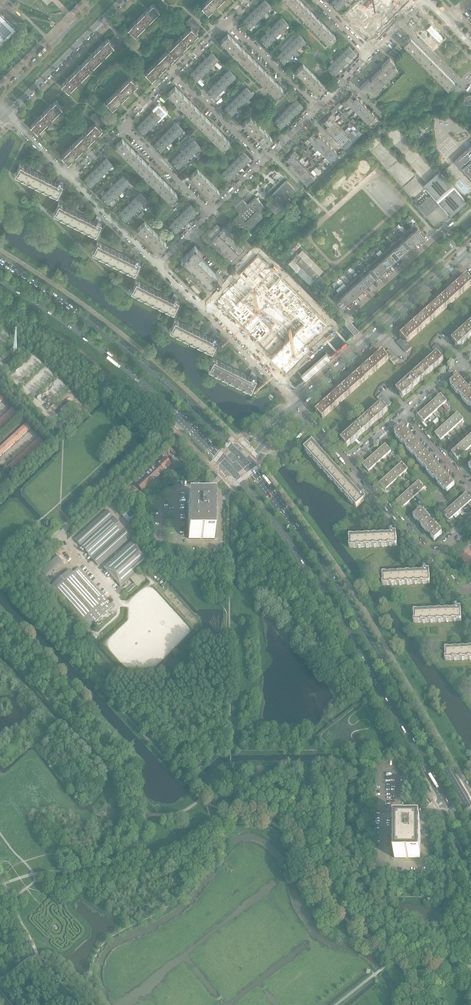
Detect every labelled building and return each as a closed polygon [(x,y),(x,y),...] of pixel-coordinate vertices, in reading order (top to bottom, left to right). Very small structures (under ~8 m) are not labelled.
[(215,6),(216,5),(221,0),(220,0),(207,0),(201,6),(204,9),(208,12),(208,13),(213,7),(214,8),(215,6)] [(265,0),(264,0),(260,4),(267,11),(271,6),(265,0)] [(303,3),(299,0),(285,0),(295,10),(303,3)] [(338,0),(333,0),(331,2),(338,9),(342,4),(338,0)] [(347,15),(371,38),(378,30),(377,29),(405,0),(385,0),(370,15),(366,11),(377,0),(362,0),(356,6),(347,15)] [(366,11),(370,15),(385,0),(377,0),(366,11)] [(152,17),(159,10),(156,7),(153,3),(147,8),(146,9),(151,14),(150,14),(152,17)] [(306,21),(314,14),(303,3),(295,10),(306,21)] [(267,11),(260,4),(256,8),(262,15),(267,11)] [(262,15),(256,8),(251,13),(258,19),(262,15)] [(152,17),(150,14),(151,14),(146,9),(145,10),(144,12),(140,15),(147,22),(152,17)] [(0,13),(0,44),(16,29),(0,13)] [(258,19),(251,13),(247,17),(254,24),(258,19)] [(317,32),(324,25),(314,14),(306,21),(317,32)] [(140,29),(147,22),(140,15),(135,20),(134,21),(138,26),(137,27),(140,29)] [(254,24),(247,17),(243,21),(249,28),(254,24)] [(288,24),(282,17),(281,18),(277,21),(284,28),(288,24)] [(140,29),(137,27),(138,26),(134,21),(133,22),(133,23),(128,28),(132,32),(135,34),(140,29)] [(284,28),(277,21),(273,26),(280,32),(284,28)] [(329,44),(336,37),(324,25),(317,32),(329,44)] [(280,32),(273,26),(269,30),(275,37),(280,32)] [(192,39),(194,37),(198,33),(197,33),(196,31),(193,29),(191,27),(180,37),(187,44),(192,39)] [(275,37),(269,30),(264,34),(271,41),(275,37)] [(232,52),(239,45),(228,34),(220,41),(232,52)] [(271,41),(264,34),(260,39),(267,45),(271,41)] [(305,41),(299,34),(294,39),(301,46),(305,41)] [(187,44),(180,37),(168,49),(175,56),(178,52),(180,51),(182,49),(183,47),(187,44)] [(409,50),(416,43),(410,37),(406,40),(403,44),(409,50)] [(103,56),(112,47),(114,45),(112,43),(109,40),(108,39),(108,38),(104,42),(102,44),(97,49),(103,56)] [(301,46),(294,39),(290,43),(297,50),(301,46)] [(297,50),(290,43),(286,47),(293,54),(297,50)] [(426,53),(416,43),(409,50),(419,60),(427,54),(426,53)] [(243,63),(250,56),(239,45),(232,52),(243,63)] [(356,53),(349,46),(348,47),(344,51),(351,57),(356,53)] [(293,54),(286,47),(282,51),(288,58),(293,54)] [(103,56),(97,49),(92,54),(91,54),(90,56),(89,56),(90,56),(84,61),(91,68),(103,56)] [(175,56),(168,49),(156,61),(162,68),(167,63),(168,63),(170,61),(175,56)] [(288,58),(282,51),(277,56),(284,63),(288,58)] [(351,57),(344,51),(340,55),(347,62),(351,57)] [(218,59),(212,52),(207,57),(214,63),(218,59)] [(438,65),(427,54),(419,60),(431,72),(438,65)] [(347,62),(340,55),(336,59),(343,66),(347,62)] [(254,74),(261,67),(250,56),(243,63),(254,74)] [(214,63),(207,57),(203,61),(210,68),(214,63)] [(392,64),(394,62),(389,57),(381,66),(382,67),(376,73),(379,76),(384,81),(389,76),(397,69),(392,64)] [(343,66),(336,59),(332,63),(338,70),(343,66)] [(79,80),(89,70),(91,68),(84,61),(79,66),(77,68),(72,73),(75,76),(79,80)] [(162,68),(156,61),(145,72),(148,75),(151,78),(151,79),(155,75),(156,75),(158,73),(157,73),(162,68)] [(210,68),(203,61),(199,65),(205,72),(210,68)] [(338,70),(332,63),(327,68),(334,74),(338,70)] [(314,75),(303,64),(296,71),(307,82),(313,76),(314,75)] [(205,72),(199,65),(194,69),(201,76),(205,72)] [(449,77),(448,75),(438,65),(431,72),(447,88),(450,85),(451,86),(451,85),(455,81),(450,76),(449,77)] [(265,85),(272,78),(261,67),(254,74),(265,85)] [(201,76),(194,69),(190,74),(197,81),(201,76)] [(235,76),(229,70),(224,74),(226,76),(231,81),(235,76)] [(79,80),(75,76),(72,73),(67,78),(65,80),(65,81),(61,84),(62,85),(62,84),(65,88),(68,91),(79,80)] [(384,81),(379,76),(376,73),(369,80),(368,79),(360,87),(365,92),(367,90),(371,94),(384,81)] [(231,81),(226,76),(224,74),(220,78),(227,85),(231,81)] [(325,86),(318,79),(314,75),(313,76),(307,82),(318,93),(325,86)] [(132,89),(137,83),(136,81),(134,80),(131,77),(118,89),(125,96),(130,91),(132,89)] [(227,85),(220,78),(216,83),(222,89),(227,85)] [(283,89),(272,78),(265,85),(276,96),(281,92),(283,89)] [(222,89),(216,83),(212,87),(218,93),(222,89)] [(186,97),(175,86),(168,93),(179,104),(186,97)] [(218,93),(212,87),(207,91),(214,98),(218,93)] [(253,94),(246,87),(242,91),(248,98),(253,94)] [(118,103),(120,101),(125,96),(118,89),(106,101),(109,104),(112,108),(118,103)] [(248,98),(242,91),(237,96),(244,102),(248,98)] [(348,104),(356,96),(352,92),(341,103),(345,107),(348,104)] [(244,102),(237,96),(233,100),(240,106),(244,102)] [(351,108),(359,100),(356,96),(348,104),(351,108)] [(190,116),(197,109),(186,97),(179,104),(190,116)] [(303,105),(296,99),(292,103),(298,110),(303,105)] [(62,107),(59,104),(56,100),(50,105),(48,107),(43,112),(50,119),(62,107)] [(240,106),(233,100),(229,104),(235,111),(240,106)] [(355,112),(363,103),(359,100),(351,108),(355,112)] [(298,110),(292,103),(287,107),(294,114),(298,110)] [(359,115),(367,107),(363,103),(355,112),(359,115)] [(235,111),(229,104),(224,108),(231,115),(235,111)] [(166,112),(159,105),(156,107),(154,110),(161,116),(166,112)] [(294,114),(287,107),(283,112),(290,118),(294,114)] [(363,119),(371,111),(367,107),(359,115),(363,119)] [(201,127),(208,120),(197,109),(190,116),(201,127)] [(161,116),(154,110),(150,114),(157,120),(161,116)] [(367,123),(375,115),(371,111),(363,119),(367,123)] [(37,131),(50,119),(43,112),(38,117),(38,118),(36,119),(36,120),(30,125),(31,125),(34,129),(34,128),(37,131)] [(290,118),(283,112),(279,116),(286,123),(290,118)] [(325,127),(333,119),(336,116),(332,112),(321,123),(325,127)] [(157,120),(150,114),(146,118),(153,125),(157,120)] [(261,127),(250,116),(243,123),(254,135),(261,127)] [(286,123),(279,116),(274,120),(281,127),(286,123)] [(153,125),(146,118),(142,122),(148,129),(153,125)] [(328,130),(337,122),(333,119),(325,127),(328,130)] [(212,138),(219,131),(208,120),(201,127),(212,138)] [(101,128),(100,127),(97,124),(95,122),(84,132),(91,139),(96,134),(98,132),(102,128),(101,128)] [(148,129),(142,122),(137,126),(144,133),(148,129)] [(183,129),(176,122),(172,127),(178,133),(183,129)] [(332,134),(340,126),(337,122),(328,130),(332,134)] [(336,138),(344,130),(340,126),(332,134),(336,138)] [(178,133),(172,127),(167,131),(174,138),(178,133)] [(265,146),(272,139),(261,127),(254,135),(259,139),(260,141),(265,146)] [(307,144),(310,142),(318,134),(314,130),(303,140),(307,144)] [(340,142),(348,134),(344,130),(336,138),(340,142)] [(174,138),(167,131),(163,135),(170,142),(174,138)] [(230,142),(225,137),(219,131),(212,138),(223,149),(230,142)] [(84,146),(86,145),(86,144),(91,139),(84,132),(72,145),(79,151),(84,146)] [(313,145),(322,137),(318,134),(310,142),(313,145)] [(344,146),(352,138),(348,134),(340,142),(344,146)] [(170,142),(163,135),(159,139),(166,146),(170,142)] [(317,149),(325,141),(322,137),(313,145),(317,149)] [(133,150),(122,139),(115,146),(126,157),(133,150)] [(166,146),(159,139),(154,144),(161,150),(166,146)] [(200,146),(193,140),(189,144),(196,151),(200,146)] [(321,153),(329,145),(325,141),(317,149),(321,153)] [(196,151),(189,144),(185,148),(191,155),(196,151)] [(79,151),(72,145),(62,155),(65,158),(64,158),(68,162),(72,159),(72,158),(74,157),(74,156),(79,151)] [(325,157),(333,149),(329,145),(321,153),(325,157)] [(454,161),(464,171),(463,172),(463,173),(464,174),(465,174),(466,174),(470,180),(470,146),(454,161)] [(191,155),(185,148),(180,152),(187,159),(191,155)] [(329,161),(337,153),(333,149),(325,157),(329,161)] [(144,161),(139,156),(133,150),(126,157),(137,168),(144,161)] [(287,165),(295,156),(298,154),(294,150),(283,160),(287,165)] [(250,158),(243,151),(239,156),(245,163),(250,158)] [(187,159),(180,152),(176,157),(183,163),(187,159)] [(245,163),(239,156),(235,160),(241,167),(245,163)] [(291,168),(299,160),(295,156),(287,165),(291,168)] [(183,163),(176,157),(172,161),(178,168),(183,163)] [(113,164),(106,158),(101,162),(108,169),(113,164)] [(241,167),(235,160),(231,164),(237,171),(241,167)] [(295,172),(303,164),(299,160),(291,168),(295,172)] [(148,179),(155,172),(144,161),(137,168),(148,179)] [(108,169),(101,162),(97,166),(104,173),(108,169)] [(18,165),(20,166),(15,174),(50,192),(56,195),(55,195),(57,196),(62,187),(61,186),(62,184),(63,184),(63,182),(62,181),(59,180),(58,181),(56,180),(55,182),(23,166),(24,165),(20,163),(18,165)] [(237,171),(231,164),(226,168),(233,175),(237,171)] [(298,176),(307,167),(303,164),(295,172),(298,176)] [(104,173),(97,166),(93,170),(100,177),(104,173)] [(302,179),(310,171),(307,167),(298,176),(302,179)] [(233,175),(226,168),(222,173),(228,180),(233,175)] [(208,180),(197,169),(190,176),(201,187),(208,180)] [(100,177),(93,170),(89,175),(96,181),(100,177)] [(306,184),(315,175),(310,171),(302,179),(306,184)] [(166,183),(161,178),(155,172),(148,179),(159,190),(166,183)] [(464,198),(441,173),(425,187),(431,194),(418,206),(426,216),(439,205),(437,203),(439,202),(448,213),(448,212),(464,198)] [(96,181),(89,175),(84,179),(91,186),(96,181)] [(130,182),(123,175),(122,176),(119,179),(125,186),(130,182)] [(125,186),(119,179),(114,184),(121,190),(125,186)] [(220,191),(213,185),(208,180),(201,187),(212,198),(220,191)] [(290,199),(288,197),(296,189),(286,180),(271,195),(272,196),(265,203),(266,204),(269,207),(276,214),(290,199)] [(177,194),(166,183),(159,190),(170,201),(171,201),(175,197),(177,194)] [(121,190),(114,184),(110,188),(117,194),(121,190)] [(117,194),(110,188),(106,192),(113,199),(117,194)] [(113,199),(106,192),(102,196),(108,203),(113,199)] [(147,199),(146,198),(140,192),(136,197),(143,203),(147,199)] [(269,207),(266,204),(265,206),(264,205),(256,196),(250,202),(248,204),(242,198),(235,206),(240,212),(239,213),(238,213),(233,219),(241,228),(247,222),(251,226),(262,215),(262,214),(269,207)] [(143,203),(136,197),(132,201),(138,208),(143,203)] [(57,204),(58,204),(54,213),(94,234),(96,235),(100,225),(101,223),(102,223),(99,221),(100,218),(97,215),(95,220),(94,221),(62,205),(63,204),(58,201),(57,204)] [(138,208),(132,201),(128,205),(134,212),(138,208)] [(197,211),(191,204),(186,209),(193,215),(197,211)] [(134,212),(128,205),(123,209),(130,216),(134,212)] [(130,216),(123,209),(119,214),(127,222),(130,219),(128,218),(130,216)] [(193,215),(186,209),(182,213),(189,219),(193,215)] [(189,219),(182,213),(177,217),(184,224),(189,219)] [(184,224),(177,217),(173,221),(180,228),(184,224)] [(156,233),(144,221),(137,228),(149,240),(156,233)] [(180,228),(173,221),(169,225),(176,232),(180,228)] [(422,230),(416,224),(415,223),(411,226),(420,236),(424,233),(422,230)] [(244,247),(240,242),(239,242),(234,237),(235,237),(234,236),(234,237),(229,232),(229,231),(224,226),(222,228),(217,224),(208,233),(207,233),(212,238),(210,240),(231,261),(230,261),(231,261),(245,247),(244,247)] [(420,236),(411,226),(407,230),(416,240),(420,236)] [(416,240),(407,230),(403,234),(412,244),(416,240)] [(167,244),(160,237),(156,233),(149,240),(160,251),(167,244)] [(412,244),(403,234),(399,237),(408,247),(412,244)] [(408,247),(399,237),(395,241),(404,251),(408,247)] [(141,260),(139,259),(136,257),(135,259),(133,258),(133,260),(101,244),(101,242),(97,240),(96,243),(97,243),(92,252),(133,272),(135,273),(139,264),(140,262),(140,261),(141,260)] [(404,251),(395,241),(391,245),(400,255),(404,251)] [(400,255),(391,245),(387,248),(396,258),(400,255)] [(183,257),(182,259),(183,260),(189,265),(189,266),(188,268),(189,268),(199,279),(200,279),(202,282),(202,281),(205,283),(204,284),(207,287),(209,289),(215,286),(216,285),(219,283),(221,282),(226,287),(227,286),(227,285),(223,281),(221,279),(216,273),(214,272),(202,259),(203,259),(200,256),(202,254),(201,253),(202,253),(195,246),(192,248),(191,249),(190,250),(188,252),(186,254),(186,255),(183,257)] [(396,258),(387,248),(383,252),(392,262),(396,258)] [(392,262),(383,252),(378,255),(387,266),(392,262)] [(319,275),(298,253),(292,259),(314,280),(319,275)] [(387,266),(378,255),(374,259),(383,269),(387,266)] [(262,257),(242,277),(245,280),(255,290),(275,270),(262,257)] [(383,269),(374,259),(370,263),(379,273),(383,269)] [(379,273),(370,263),(366,266),(375,277),(379,273)] [(375,277),(366,266),(362,270),(371,280),(375,277)] [(371,280),(362,270),(358,274),(367,284),(371,280)] [(367,284),(358,274),(354,277),(363,287),(367,284)] [(470,285),(470,281),(470,280),(469,278),(468,278),(467,277),(468,276),(467,276),(463,280),(463,279),(461,281),(461,282),(456,286),(462,293),(470,285)] [(363,287),(354,277),(350,281),(359,291),(363,287)] [(283,278),(273,289),(310,326),(300,336),(309,345),(319,335),(321,333),(322,334),(331,326),(283,278)] [(135,281),(136,282),(131,291),(172,311),(173,312),(178,303),(177,303),(178,300),(179,301),(179,300),(176,299),(177,296),(176,296),(176,294),(174,292),(171,298),(140,282),(140,281),(136,279),(135,281)] [(245,280),(220,304),(268,351),(278,341),(241,304),(255,290),(245,280)] [(359,291),(350,281),(346,285),(355,295),(359,291)] [(355,295),(346,285),(342,288),(351,298),(355,295)] [(447,307),(456,299),(462,293),(456,286),(450,291),(448,293),(441,300),(447,307)] [(351,298),(342,288),(338,292),(347,302),(351,298)] [(347,302),(338,292),(334,296),(343,306),(347,302)] [(433,320),(445,309),(447,307),(441,300),(434,306),(431,308),(432,308),(426,313),(433,320)] [(420,331),(430,322),(433,320),(426,313),(421,317),(421,318),(419,319),(413,324),(420,331)] [(218,338),(217,336),(214,335),(213,337),(211,336),(210,337),(178,321),(179,320),(174,318),(173,320),(174,321),(170,330),(212,351),(217,342),(216,342),(217,339),(218,339),(218,338)] [(407,343),(418,333),(420,331),(413,324),(408,329),(407,330),(406,331),(400,336),(401,336),(402,338),(405,340),(407,343)] [(466,341),(468,339),(467,339),(470,336),(470,332),(466,327),(452,340),(452,341),(456,346),(458,347),(457,347),(458,348),(465,341),(466,341)] [(300,336),(276,359),(289,373),(314,350),(309,345),(300,336)] [(376,371),(385,362),(389,359),(387,357),(384,354),(383,352),(377,357),(376,358),(375,359),(369,364),(376,371)] [(438,366),(439,364),(443,361),(443,360),(441,359),(439,356),(437,354),(424,365),(430,372),(435,368),(436,368),(438,366)] [(255,380),(256,378),(253,376),(254,374),(253,374),(254,372),(252,370),(249,376),(217,360),(217,359),(213,357),(212,359),(213,360),(209,368),(251,390),(255,381),(255,380)] [(363,382),(373,373),(376,371),(369,364),(364,369),(364,368),(362,370),(362,371),(357,375),(363,382)] [(423,379),(425,377),(430,372),(424,365),(411,377),(417,384),(423,379)] [(348,396),(361,384),(363,382),(357,375),(351,380),(350,381),(349,382),(342,389),(348,396)] [(410,391),(411,390),(412,389),(417,384),(411,377),(396,390),(401,395),(402,397),(410,391)] [(460,396),(468,389),(466,386),(465,386),(463,384),(460,381),(461,380),(458,377),(450,384),(460,396)] [(333,409),(346,398),(348,396),(342,389),(335,395),(334,395),(333,397),(332,397),(327,402),(333,409)] [(470,407),(470,393),(470,392),(468,389),(460,396),(470,407)] [(447,401),(441,395),(436,399),(442,406),(447,401)] [(442,406),(436,399),(432,403),(438,410),(442,406)] [(322,419),(331,411),(333,409),(327,402),(322,406),(321,407),(319,408),(320,408),(316,412),(319,416),(320,416),(322,419)] [(382,415),(388,410),(387,410),(386,409),(384,406),(381,403),(368,415),(375,422),(380,417),(382,416),(382,415)] [(438,410),(432,403),(427,407),(433,414),(438,410)] [(433,414),(427,407),(423,411),(429,418),(433,414)] [(10,418),(17,413),(12,408),(6,414),(10,418)] [(429,418),(423,411),(418,415),(424,422),(429,418)] [(463,420),(457,413),(453,417),(459,424),(463,420)] [(6,414),(0,419),(0,420),(4,424),(10,418),(6,414)] [(369,427),(375,422),(368,415),(356,427),(362,434),(367,429),(370,427),(369,427)] [(459,424),(453,417),(448,421),(453,426),(455,428),(459,424)] [(455,428),(453,426),(448,421),(444,425),(450,432),(455,428)] [(24,434),(31,428),(26,423),(20,429),(24,434)] [(450,432),(444,425),(440,429),(446,436),(450,432)] [(357,438),(362,434),(356,427),(341,440),(344,443),(343,443),(347,447),(354,440),(355,440),(357,439),(357,438)] [(405,445),(413,438),(410,435),(409,436),(404,431),(405,430),(402,427),(395,434),(405,445)] [(18,439),(24,434),(20,429),(14,434),(18,439)] [(446,436),(440,429),(435,434),(441,440),(446,436)] [(12,445),(18,439),(14,434),(7,440),(12,445)] [(37,448),(44,442),(39,437),(33,443),(37,448)] [(415,457),(423,450),(421,447),(420,448),(418,446),(415,442),(416,441),(413,438),(405,445),(415,457)] [(12,445),(7,440),(1,446),(6,451),(12,445)] [(360,494),(339,471),(315,445),(316,444),(313,440),(311,442),(311,443),(304,449),(353,504),(356,507),(356,508),(364,501),(366,499),(367,497),(365,495),(364,494),(362,495),(361,493),(360,494)] [(470,447),(465,440),(460,444),(466,451),(470,447)] [(31,453),(37,448),(33,443),(27,448),(31,453)] [(466,451),(460,444),(456,448),(462,455),(466,451)] [(391,451),(385,445),(381,449),(387,455),(391,451)] [(176,453),(170,446),(166,450),(168,452),(170,450),(174,455),(176,453)] [(25,459),(31,453),(27,448),(20,454),(25,459)] [(462,455),(456,448),(451,452),(457,459),(462,455)] [(387,455),(381,449),(376,453),(382,459),(387,455)] [(426,469),(434,462),(431,459),(430,459),(427,456),(425,454),(426,453),(423,450),(415,457),(426,469)] [(382,459),(376,453),(372,457),(378,463),(382,459)] [(25,459),(20,454),(14,460),(19,465),(25,459)] [(378,463),(372,457),(367,461),(373,467),(378,463)] [(154,461),(133,480),(142,491),(164,471),(165,472),(167,470),(167,469),(171,465),(171,464),(171,463),(167,458),(165,458),(164,458),(157,464),(154,461)] [(19,465),(14,460),(8,466),(13,470),(19,465)] [(373,467),(367,461),(363,465),(369,472),(373,467)] [(436,480),(444,473),(441,470),(441,471),(437,467),(436,465),(434,462),(426,469),(436,480)] [(408,470),(402,463),(397,467),(403,474),(408,470)] [(403,474),(397,467),(393,471),(399,478),(403,474)] [(399,478),(393,471),(388,475),(394,482),(399,478)] [(447,492),(455,485),(452,482),(451,482),(446,477),(447,476),(444,473),(436,480),(447,492)] [(394,482),(388,475),(384,479),(390,486),(394,482)] [(390,486),(384,479),(379,483),(385,490),(390,486)] [(424,488),(419,482),(414,486),(420,492),(424,488)] [(420,492),(414,486),(410,490),(416,496),(420,492)] [(416,496),(410,490),(405,494),(411,500),(416,496)] [(411,500),(405,494),(401,498),(407,504),(411,500)] [(466,494),(461,498),(467,504),(470,501),(470,499),(466,494)] [(407,504),(401,498),(396,502),(402,509),(407,504)] [(467,504),(461,498),(457,502),(463,508),(467,504)] [(463,508),(457,502),(452,506),(458,512),(463,508)] [(214,526),(214,521),(214,516),(214,503),(208,503),(203,503),(200,503),(189,503),(189,507),(189,512),(189,516),(189,521),(189,526),(189,530),(189,535),(189,539),(200,539),(203,539),(214,539),(214,535),(214,530),(214,526)] [(458,512),(452,506),(448,510),(454,516),(458,512)] [(424,529),(432,522),(421,510),(413,517),(416,520),(417,520),(422,525),(421,526),(424,529)] [(454,516),(448,510),(443,514),(449,520),(454,516)] [(129,536),(106,511),(75,541),(97,565),(129,536)] [(434,541),(442,534),(432,522),(424,529),(426,532),(427,531),(432,537),(431,537),(434,541)] [(131,523),(129,524),(137,534),(139,532),(131,523)] [(397,546),(397,536),(396,536),(396,533),(393,533),(393,530),(393,528),(388,528),(389,535),(353,537),(353,535),(348,535),(348,538),(349,538),(350,548),(392,546),(395,546),(397,546)] [(63,563),(57,557),(38,574),(43,580),(45,577),(46,579),(63,563)] [(430,583),(430,573),(429,573),(429,571),(430,571),(429,570),(426,571),(426,568),(426,565),(422,566),(422,571),(422,572),(386,574),(386,573),(381,573),(381,576),(383,576),(383,586),(428,583),(428,584),(430,583)] [(79,567),(73,572),(70,569),(49,588),(87,630),(94,623),(108,610),(114,605),(79,567)] [(461,621),(461,611),(460,611),(460,608),(461,608),(458,608),(457,606),(457,603),(453,603),(453,610),(417,612),(417,610),(413,611),(413,613),(414,613),(414,623),(460,621),(461,621)] [(449,649),(449,648),(444,648),(444,651),(445,651),(446,661),(470,660),(470,648),(449,649)] [(420,845),(420,840),(420,835),(420,827),(420,822),(409,822),(406,822),(395,822),(395,826),(395,831),(395,835),(395,840),(395,845),(395,849),(395,854),(395,858),(406,858),(409,858),(420,858),(420,854),(420,849),(420,845)]
